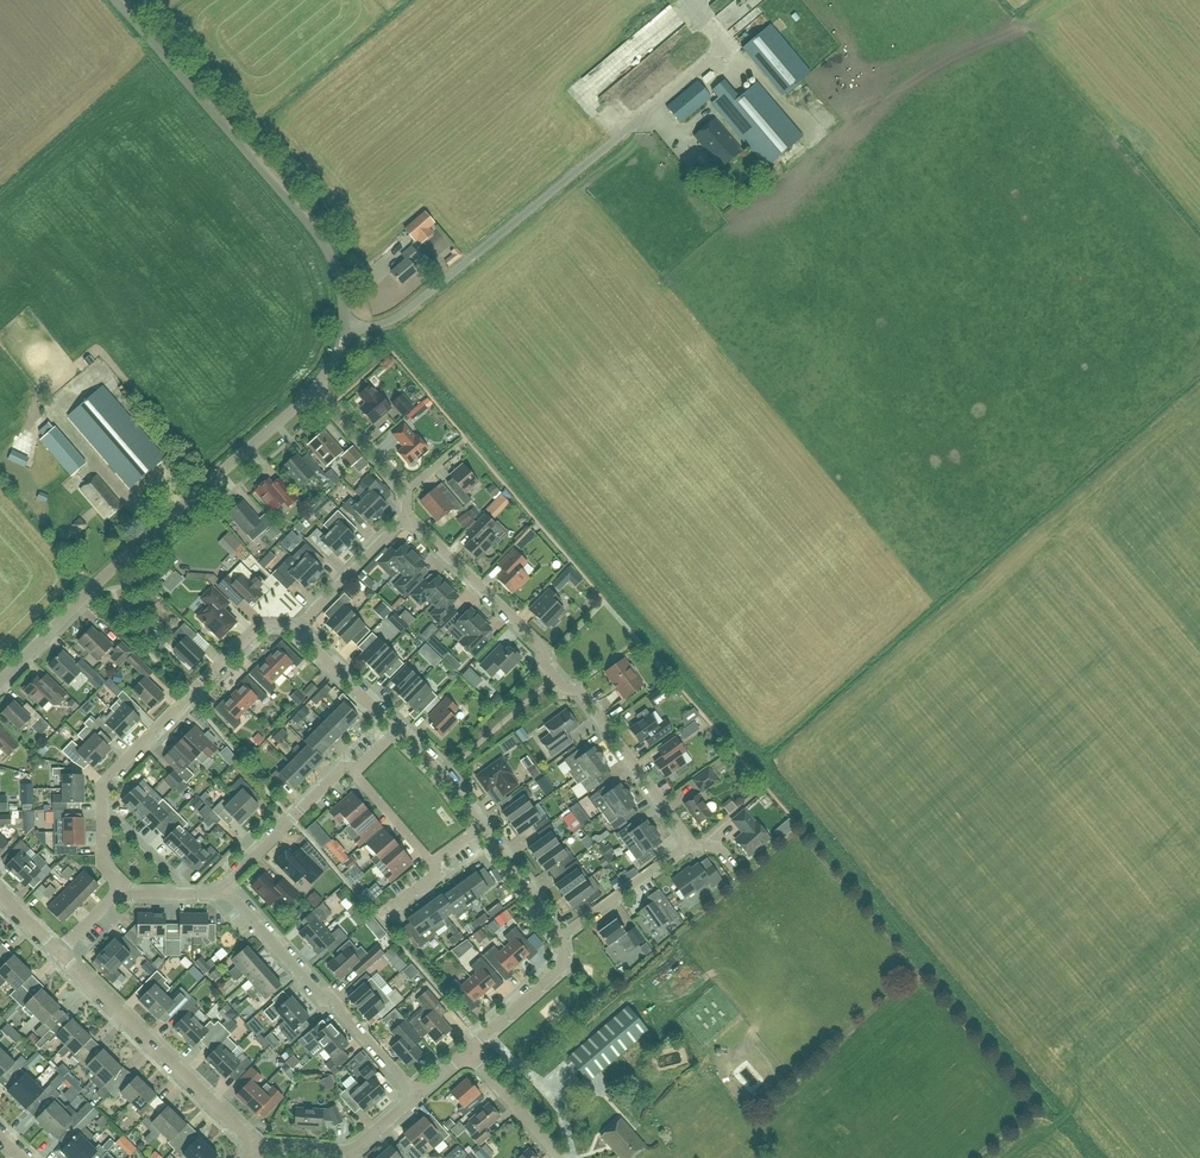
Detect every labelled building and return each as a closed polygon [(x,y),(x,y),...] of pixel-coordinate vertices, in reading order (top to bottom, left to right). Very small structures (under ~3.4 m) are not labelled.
[(649,28),(675,9),(670,2),(644,22),(649,28)] [(783,96),(810,73),(770,25),(742,48),(783,96)] [(613,51),(585,72),(593,83),(604,76),(610,85),(628,72),(613,51)] [(643,96),(655,84),(648,78),(637,89),(643,96)] [(765,167),(803,136),(756,82),(739,97),(724,80),(711,90),(717,98),(711,103),(720,113),(715,118),(726,131),(731,127),(765,167)] [(680,123),(711,97),(698,81),(667,107),(680,123)] [(715,118),(694,135),(722,168),(742,150),(715,118)] [(413,240),(433,223),(424,213),(405,230),(413,240)] [(411,265),(420,257),(412,246),(401,255),(406,260),(391,273),(401,285),(417,271),(411,265)] [(373,424),(391,408),(378,393),(377,394),(370,386),(359,395),(366,403),(360,409),(363,413),(363,415),(365,415),(373,424)] [(129,489),(163,459),(101,387),(67,417),(129,489)] [(392,403),(403,416),(412,407),(402,395),(392,403)] [(427,401),(412,408),(416,417),(431,410),(427,401)] [(397,452),(408,465),(416,458),(417,460),(428,450),(416,436),(414,437),(403,424),(392,435),(403,447),(397,452)] [(40,441),(71,477),(85,464),(54,429),(40,441)] [(324,432),(308,445),(326,465),(342,452),(324,432)] [(342,455),(351,466),(361,458),(352,447),(342,455)] [(22,466),(26,458),(12,451),(8,459),(22,466)] [(315,463),(308,469),(296,455),(283,466),(300,486),(312,475),(323,487),(330,481),(315,463)] [(478,482),(463,465),(450,476),(461,489),(455,494),(465,505),(471,500),(465,493),(478,482)] [(105,518),(120,505),(95,476),(80,489),(105,518)] [(354,492),(361,499),(379,517),(382,514),(382,510),(387,506),(375,494),(381,488),(368,476),(358,486),(359,487),(354,492)] [(255,491),(273,511),(284,502),(288,507),(297,499),(280,479),(273,485),(268,480),(264,483),(262,481),(255,487),(256,490),(255,491)] [(497,486),(491,488),(495,497),(501,495),(497,486)] [(462,508),(448,491),(442,497),(435,489),(421,501),(438,521),(451,509),(453,511),(458,511),(462,508)] [(503,496),(489,509),(497,518),(511,505),(503,496)] [(376,519),(379,517),(361,499),(356,504),(350,498),(341,507),(351,518),(356,513),(368,524),(373,519),(376,519)] [(252,542),(266,529),(243,501),(228,514),(252,542)] [(335,526),(330,532),(347,549),(350,546),(350,543),(355,538),(343,526),(348,521),(337,511),(328,520),(335,526)] [(472,521),(466,512),(455,520),(462,529),(472,521)] [(473,539),(465,547),(477,559),(496,540),(488,533),(496,525),(485,515),(467,534),(473,539)] [(270,542),(281,533),(274,525),(265,532),(267,534),(264,536),(270,542)] [(345,552),(347,549),(330,532),(325,537),(316,529),(307,538),(320,550),(325,545),(336,557),(341,552),(345,552)] [(535,535),(529,529),(514,545),(520,551),(535,535)] [(240,545),(228,533),(219,543),(231,555),(240,545)] [(298,564),(316,581),(319,578),(319,575),(323,570),(311,559),(316,554),(306,543),(292,558),(298,564)] [(377,563),(386,572),(392,578),(399,571),(416,553),(411,548),(409,549),(404,545),(393,556),(388,551),(377,563)] [(269,561),(275,554),(269,550),(264,557),(269,561)] [(511,593),(517,586),(519,588),(528,578),(519,569),(526,562),(514,550),(499,565),(505,571),(497,579),(511,593)] [(415,585),(410,580),(425,565),(420,560),(422,559),(416,553),(399,571),(405,577),(395,587),(404,596),(415,585)] [(276,570),(288,583),(293,578),(305,589),(309,584),(313,584),(316,581),(298,564),(292,558),(291,558),(290,556),(276,570)] [(568,567),(552,584),(558,590),(569,580),(575,574),(568,567)] [(242,575),(234,583),(227,576),(217,586),(237,605),(243,599),(248,604),(252,601),(254,603),(262,595),(256,589),(261,584),(253,576),(248,581),(242,575)] [(355,582),(364,590),(368,585),(359,577),(355,582)] [(442,581),(437,577),(426,588),(421,583),(410,595),(419,604),(425,597),(432,603),(449,585),(444,580),(442,581)] [(452,613),(447,608),(458,597),(453,593),(455,591),(449,585),(432,603),(437,608),(430,615),(440,625),(452,613)] [(216,635),(222,635),(223,635),(224,634),(224,633),(225,633),(225,632),(225,631),(224,630),(227,627),(228,627),(229,627),(230,627),(231,627),(232,626),(232,625),(232,619),(220,607),(226,601),(212,588),(201,599),(208,606),(198,617),(205,624),(205,625),(206,627),(207,629),(209,631),(212,632),(213,632),(216,635)] [(529,610),(539,620),(540,619),(547,625),(546,626),(547,627),(549,625),(553,628),(559,621),(556,618),(563,610),(557,604),(559,602),(558,599),(549,589),(529,610)] [(325,623),(336,634),(354,616),(338,600),(323,614),(329,620),(325,623)] [(386,603),(379,610),(386,616),(392,609),(386,603)] [(475,614),(470,609),(459,620),(454,615),(443,627),(458,642),(482,617),(476,612),(475,614)] [(400,614),(393,618),(399,628),(406,624),(400,614)] [(347,644),(350,641),(355,646),(370,631),(354,616),(336,634),(347,644)] [(485,645),(480,640),(491,629),(486,625),(488,623),(482,617),(458,642),(473,657),(485,645)] [(191,668),(205,654),(191,640),(196,635),(184,624),(173,635),(180,642),(173,650),(176,653),(175,655),(177,658),(178,659),(180,661),(183,663),(185,662),(191,668)] [(97,660),(111,645),(104,638),(103,639),(91,628),(78,642),(97,660)] [(359,656),(369,667),(387,649),(372,633),(357,648),(363,653),(359,656)] [(277,649),(267,659),(282,674),(290,665),(294,665),(296,667),(302,661),(281,640),(275,647),(277,649)] [(133,654),(123,644),(115,652),(118,654),(113,660),(120,667),(133,654)] [(499,668),(505,674),(520,658),(509,647),(505,650),(500,645),(480,666),(491,677),(499,668)] [(389,679),(403,664),(387,649),(369,667),(380,677),(384,674),(389,679)] [(89,682),(96,675),(81,660),(76,665),(62,651),(55,659),(53,657),(47,663),(49,665),(48,666),(68,685),(79,673),(89,682)] [(434,652),(427,660),(433,666),(441,658),(434,652)] [(143,664),(133,655),(127,661),(137,671),(143,664)] [(269,694),(276,688),(273,686),(273,682),(282,674),(267,659),(256,669),(254,667),(248,674),(269,694)] [(618,688),(616,689),(623,699),(642,685),(633,673),(634,672),(635,670),(631,665),(629,665),(628,665),(623,659),(605,672),(613,684),(614,683),(618,688)] [(405,666),(391,681),(396,686),(392,689),(403,700),(421,682),(405,666)] [(34,699),(33,700),(42,708),(48,701),(52,705),(58,705),(60,706),(62,706),(64,705),(70,699),(46,675),(40,681),(37,678),(30,684),(28,683),(21,690),(27,695),(29,694),(34,699)] [(104,682),(98,676),(91,683),(97,690),(104,682)] [(242,684),(232,694),(247,709),(255,700),(259,700),(261,703),(267,696),(246,676),(240,682),(242,684)] [(151,709),(155,704),(157,705),(164,698),(163,696),(164,695),(145,677),(132,691),(151,709)] [(414,710),(417,706),(422,711),(437,697),(421,682),(403,700),(414,710)] [(671,682),(663,688),(669,695),(676,690),(671,682)] [(317,689),(311,683),(302,692),(308,698),(317,689)] [(315,695),(320,700),(331,689),(326,684),(315,695)] [(653,706),(654,706),(669,695),(663,688),(662,686),(647,697),(653,706)] [(298,706),(305,699),(296,690),(289,697),(298,706)] [(109,709),(115,714),(130,729),(140,719),(127,706),(132,701),(122,691),(117,697),(119,699),(109,709)] [(239,718),(247,709),(232,694),(222,705),(220,703),(214,709),(235,730),(241,724),(239,721),(239,718)] [(315,695),(310,700),(315,705),(320,700),(315,695)] [(457,708),(446,698),(428,716),(433,721),(429,725),(441,737),(457,721),(451,715),(457,708)] [(26,722),(31,727),(33,729),(42,731),(48,725),(41,717),(30,706),(24,712),(13,701),(2,713),(18,729),(26,722)] [(358,717),(343,703),(333,713),(348,727),(358,717)] [(566,710),(544,725),(550,733),(539,741),(551,757),(571,742),(566,735),(578,726),(566,710)] [(657,726),(649,715),(645,711),(637,716),(641,721),(630,729),(639,743),(644,739),(649,746),(671,730),(665,721),(657,726)] [(324,722),(338,737),(348,727),(333,713),(324,722)] [(115,714),(109,720),(103,715),(99,719),(98,718),(93,723),(104,733),(109,728),(120,740),(130,729),(115,714)] [(291,719),(296,724),(301,719),(296,714),(291,719)] [(85,743),(103,761),(106,757),(106,754),(110,750),(107,746),(112,741),(104,733),(93,723),(89,718),(83,724),(87,728),(79,737),(85,743)] [(314,732),(329,747),(338,737),(324,722),(314,732)] [(194,727),(184,738),(185,739),(180,744),(179,742),(179,743),(195,758),(199,762),(209,752),(212,755),(217,749),(194,727)] [(277,733),(282,738),(287,733),(282,728),(277,733)] [(304,742),(307,745),(308,745),(319,756),(320,756),(329,747),(314,732),(310,728),(308,730),(308,734),(310,736),(304,742)] [(277,733),(272,738),(277,743),(282,738),(277,733)] [(18,746),(7,735),(1,741),(0,740),(0,748),(8,756),(18,746)] [(660,771),(665,778),(685,763),(675,749),(681,745),(675,737),(657,750),(662,757),(654,763),(655,765),(655,767),(658,771),(660,771)] [(92,768),(97,764),(100,764),(103,761),(85,743),(80,749),(72,741),(61,752),(74,764),(80,757),(92,768)] [(195,758),(179,743),(180,744),(175,749),(174,748),(163,758),(179,774),(178,775),(182,780),(186,783),(194,775),(186,768),(195,758)] [(313,769),(323,759),(320,756),(319,756),(308,745),(307,745),(302,751),(297,745),(293,749),(298,754),(313,769)] [(573,779),(603,757),(600,754),(597,753),(593,748),(582,755),(578,750),(563,760),(571,771),(568,772),(573,779)] [(298,754),(289,764),(303,779),(313,769),(298,754)] [(599,784),(595,779),(608,769),(604,764),(605,760),(603,757),(573,779),(577,785),(580,783),(587,793),(599,784)] [(486,791),(495,785),(503,796),(517,785),(509,774),(511,773),(501,759),(476,777),(486,791)] [(289,764),(279,774),(276,770),(270,775),(281,786),(286,781),(294,789),(303,779),(289,764)] [(62,789),(83,789),(83,775),(58,776),(58,769),(52,769),(52,776),(57,776),(57,782),(62,782),(62,789)] [(708,769),(693,780),(701,792),(717,781),(708,769)] [(182,780),(178,775),(174,771),(168,777),(170,779),(167,783),(173,789),(182,780)] [(536,780),(547,792),(554,785),(543,773),(536,780)] [(238,794),(233,799),(249,816),(258,806),(247,794),(252,790),(240,778),(231,787),(238,794)] [(122,801),(132,811),(152,790),(142,780),(122,801)] [(533,794),(542,789),(536,780),(528,785),(533,794)] [(32,784),(21,784),(21,804),(33,803),(32,784)] [(597,808),(602,813),(629,794),(627,790),(623,790),(619,784),(606,794),(602,788),(588,798),(596,809),(597,808)] [(501,812),(510,823),(531,808),(526,800),(532,796),(525,786),(511,796),(515,802),(501,812)] [(66,811),(66,803),(83,803),(83,789),(62,789),(62,796),(52,796),(53,811),(66,811)] [(152,790),(132,811),(142,821),(157,805),(151,799),(156,794),(152,790)] [(170,791),(165,796),(173,806),(179,801),(170,791)] [(343,818),(349,824),(365,811),(360,805),(362,804),(352,793),(329,812),(338,823),(343,818)] [(621,815),(635,806),(631,800),(631,797),(629,794),(602,813),(613,830),(626,821),(621,815)] [(711,802),(709,803),(705,806),(697,795),(684,804),(698,824),(711,814),(710,813),(714,810),(715,808),(715,805),(714,803),(711,802)] [(202,814),(210,805),(202,798),(194,807),(202,814)] [(233,799),(227,805),(222,800),(212,810),(217,815),(223,809),(239,825),(249,816),(233,799)] [(163,820),(168,825),(178,815),(162,800),(157,805),(142,821),(152,831),(163,820)] [(536,831),(550,821),(545,815),(540,819),(531,808),(510,823),(518,835),(532,825),(536,831)] [(84,819),(81,819),(81,810),(66,811),(53,811),(53,824),(63,824),(63,832),(84,832),(84,819)] [(365,811),(349,824),(344,829),(358,846),(381,826),(371,815),(370,816),(365,811),(366,810),(365,811)] [(755,823),(744,810),(732,821),(740,830),(741,829),(744,832),(734,840),(748,856),(769,838),(756,822),(755,823)] [(221,820),(213,811),(202,821),(208,827),(213,822),(216,825),(221,820)] [(163,841),(173,851),(188,836),(182,830),(187,824),(178,815),(168,825),(174,830),(163,841)] [(10,824),(10,816),(0,816),(0,824),(10,824)] [(616,834),(628,850),(656,830),(653,827),(650,826),(646,821),(633,831),(628,825),(616,834)] [(528,848),(536,860),(558,844),(550,833),(554,830),(549,824),(537,833),(541,839),(528,848)] [(396,847),(392,841),(393,840),(383,829),(366,844),(376,855),(370,860),(375,865),(396,847)] [(601,841),(611,834),(608,829),(597,836),(601,841)] [(628,850),(640,866),(655,855),(651,850),(661,842),(657,837),(658,833),(656,830),(628,850)] [(61,845),(63,845),(84,845),(84,832),(63,832),(63,839),(54,839),(54,855),(61,855),(61,845)] [(334,832),(325,837),(339,859),(348,854),(334,832)] [(173,851),(183,861),(198,845),(204,840),(200,836),(195,842),(188,836),(173,851)] [(5,867),(15,877),(30,862),(24,856),(30,849),(21,840),(10,851),(16,856),(5,867)] [(601,842),(596,846),(608,863),(613,860),(610,856),(604,847),(601,842)] [(562,851),(558,844),(536,860),(545,871),(558,862),(562,868),(574,859),(566,848),(562,851)] [(198,845),(183,861),(193,871),(204,860),(209,865),(219,855),(210,846),(205,852),(198,845)] [(396,847),(375,865),(389,882),(412,862),(402,851),(401,852),(397,847),(398,846),(397,846),(396,847)] [(294,855),(288,849),(275,862),(296,883),(303,875),(311,884),(322,872),(299,849),(294,855)] [(36,855),(30,862),(15,877),(25,887),(36,876),(40,880),(51,870),(36,855)] [(563,897),(584,881),(588,878),(576,861),(564,870),(568,875),(554,885),(563,897)] [(710,883),(713,887),(722,881),(711,866),(703,872),(697,864),(684,873),(683,871),(671,880),(684,898),(695,890),(697,892),(710,883)] [(64,871),(70,876),(74,872),(68,867),(64,871)] [(70,876),(64,871),(60,875),(66,881),(70,876)] [(74,881),(89,895),(98,886),(83,871),(74,881)] [(464,881),(476,898),(488,890),(475,873),(464,881)] [(264,874),(251,886),(270,905),(277,897),(286,906),(297,895),(282,880),(276,886),(264,874)] [(65,890),(80,905),(89,895),(74,881),(65,890)] [(453,889),(465,906),(476,898),(464,881),(453,889)] [(589,887),(584,881),(563,897),(571,908),(584,899),(589,904),(601,896),(596,890),(599,888),(595,883),(589,887)] [(46,889),(52,895),(56,891),(50,885),(46,889)] [(52,895),(46,889),(42,893),(48,899),(52,895)] [(453,912),(454,914),(465,906),(453,889),(442,897),(453,912)] [(679,917),(659,889),(644,899),(649,905),(647,906),(643,905),(643,909),(641,910),(642,912),(642,916),(645,917),(650,924),(650,927),(654,928),(655,930),(656,929),(660,929),(661,925),(666,922),(668,925),(671,922),(675,923),(676,919),(679,917)] [(56,899),(71,914),(80,905),(65,890),(56,899)] [(311,891),(307,899),(317,904),(321,897),(311,891)] [(341,899),(347,908),(353,904),(348,895),(341,899)] [(441,895),(430,903),(442,920),(453,912),(442,897),(441,895)] [(71,914),(56,899),(47,909),(62,923),(71,914)] [(565,916),(571,912),(563,900),(557,904),(565,916)] [(430,903),(419,911),(431,928),(442,920),(430,903)] [(486,912),(490,918),(503,909),(498,903),(486,912)] [(299,933),(308,944),(324,929),(320,924),(328,916),(319,906),(306,917),(311,922),(299,933)] [(436,935),(431,928),(419,911),(407,919),(416,932),(411,936),(420,948),(426,944),(425,943),(436,935)] [(475,920),(479,926),(488,919),(484,913),(475,920)] [(143,937),(152,937),(152,914),(137,914),(137,928),(132,928),(124,937),(136,948),(143,941),(143,937)] [(165,914),(152,914),(152,937),(165,937),(165,914)] [(193,937),(193,914),(180,914),(180,937),(193,937)] [(207,947),(211,943),(206,938),(208,938),(208,914),(193,914),(193,937),(202,938),(202,941),(207,947)] [(479,926),(475,920),(470,924),(474,930),(479,926)] [(632,943),(635,947),(644,940),(635,927),(626,933),(616,920),(598,933),(607,947),(617,940),(624,949),(632,943)] [(368,922),(361,925),(365,933),(372,930),(368,922)] [(509,943),(504,948),(518,963),(528,954),(531,958),(537,953),(515,927),(503,937),(509,943)] [(324,929),(308,944),(318,954),(337,938),(341,943),(347,938),(338,928),(330,935),(324,929)] [(453,936),(458,942),(463,937),(459,932),(453,936)] [(458,942),(453,936),(448,940),(452,946),(458,942)] [(132,964),(141,955),(130,944),(125,950),(115,939),(105,948),(122,964),(127,959),(132,964)] [(518,963),(504,948),(499,952),(493,945),(482,955),(505,981),(511,976),(508,972),(518,963)] [(228,972),(232,977),(255,956),(246,946),(231,960),(236,966),(228,972)] [(376,947),(362,959),(369,966),(383,954),(376,947)] [(117,979),(121,983),(126,979),(116,970),(122,964),(105,948),(96,958),(107,968),(102,974),(112,984),(117,979)] [(340,979),(359,962),(346,948),(327,965),(340,979)] [(630,951),(633,961),(645,958),(642,948),(630,951)] [(180,958),(188,966),(193,960),(185,952),(180,958)] [(0,958),(0,987),(6,981),(23,964),(13,955),(5,963),(0,958)] [(264,966),(255,956),(232,977),(236,981),(244,975),(248,980),(264,966)] [(470,977),(484,993),(494,984),(497,988),(503,982),(481,957),(470,967),(475,973),(470,977)] [(210,970),(201,959),(195,963),(205,974),(210,970)] [(16,1002),(27,990),(21,985),(32,973),(23,964),(6,981),(15,990),(10,996),(16,1002)] [(245,992),(249,996),(272,976),(264,966),(248,980),(253,985),(245,992)] [(138,1001),(148,1010),(164,994),(159,989),(167,981),(157,971),(144,984),(150,989),(138,1001)] [(358,1010),(374,996),(380,990),(366,974),(355,984),(359,989),(348,999),(358,1010)] [(281,986),(272,976),(249,996),(253,1000),(261,994),(265,1000),(281,986)] [(484,993),(470,977),(461,985),(455,979),(448,985),(471,1011),(477,1006),(474,1002),(484,993)] [(388,992),(397,1005),(405,999),(396,987),(388,992)] [(33,996),(27,990),(16,1002),(23,1008),(21,1009),(30,1018),(33,1015),(49,998),(40,989),(33,996)] [(395,1006),(386,997),(380,990),(374,996),(358,1010),(368,1021),(379,1011),(384,1016),(395,1006)] [(169,1008),(175,1014),(178,1011),(187,1001),(177,991),(169,999),(164,994),(148,1010),(158,1020),(169,1008)] [(432,1008),(438,1003),(427,991),(421,996),(432,1008)] [(173,1028),(183,1038),(198,1022),(192,1017),(199,1010),(194,1006),(198,1003),(191,997),(187,1001),(178,1011),(184,1017),(173,1028)] [(272,1022),(279,1015),(284,1021),(300,1007),(291,997),(278,1008),(274,1003),(263,1012),(272,1022)] [(57,1020),(58,1021),(63,1015),(57,1009),(59,1007),(49,998),(33,1015),(42,1024),(36,1029),(43,1036),(57,1020)] [(300,1007),(284,1021),(289,1026),(281,1033),(291,1043),(301,1034),(297,1028),(309,1017),(300,1007)] [(588,1080),(630,1045),(647,1030),(627,1007),(568,1057),(588,1080)] [(451,1030),(444,1021),(443,1022),(440,1019),(441,1018),(434,1010),(413,1028),(421,1037),(426,1033),(435,1043),(451,1030)] [(64,1026),(58,1021),(57,1020),(43,1036),(35,1044),(40,1049),(48,1041),(49,1043),(55,1037),(64,1045),(80,1028),(71,1019),(64,1026)] [(318,1044),(324,1050),(340,1035),(330,1024),(328,1026),(323,1021),(303,1039),(312,1049),(318,1044)] [(421,1040),(404,1021),(391,1032),(399,1041),(391,1047),(408,1067),(409,1067),(407,1065),(420,1053),(422,1055),(414,1045),(421,1040)] [(198,1022),(183,1038),(193,1048),(204,1036),(211,1042),(224,1028),(218,1022),(214,1025),(210,1022),(204,1028),(198,1022)] [(90,1037),(80,1028),(64,1045),(57,1052),(61,1057),(68,1049),(73,1054),(71,1056),(77,1062),(88,1050),(82,1045),(90,1037)] [(205,1059),(215,1069),(230,1054),(225,1049),(231,1042),(227,1038),(231,1034),(224,1028),(211,1042),(216,1048),(205,1059)] [(340,1035),(324,1050),(332,1060),(349,1045),(340,1035)] [(86,1077),(90,1081),(112,1059),(103,1050),(96,1057),(88,1050),(77,1062),(85,1069),(86,1067),(91,1072),(86,1077)] [(32,1067),(43,1058),(38,1052),(27,1060),(32,1067)] [(286,1058),(296,1072),(304,1066),(294,1052),(286,1058)] [(230,1054),(215,1069),(225,1079),(239,1065),(244,1070),(252,1063),(242,1053),(236,1060),(230,1054)] [(14,1073),(19,1068),(14,1063),(15,1063),(5,1054),(0,1059),(0,1078),(9,1068),(14,1073)] [(103,1087),(110,1094),(121,1082),(115,1076),(122,1068),(112,1059),(90,1081),(95,1085),(100,1080),(105,1085),(103,1087)] [(335,1067),(330,1061),(325,1065),(330,1071),(335,1067)] [(366,1081),(360,1086),(375,1103),(385,1094),(371,1078),(375,1074),(368,1066),(359,1073),(366,1081)] [(7,1091),(16,1100),(34,1081),(24,1072),(24,1073),(19,1068),(14,1073),(19,1079),(7,1091)] [(236,1096),(245,1105),(261,1090),(255,1085),(262,1078),(252,1068),(240,1079),(247,1085),(236,1096)] [(61,1080),(77,1096),(82,1091),(66,1075),(61,1080)] [(121,1094),(130,1103),(147,1086),(138,1077),(127,1088),(121,1082),(110,1094),(116,1100),(121,1094)] [(471,1100),(479,1093),(467,1079),(450,1093),(461,1106),(457,1109),(464,1116),(476,1105),(471,1100)] [(38,1096),(43,1102),(55,1090),(49,1084),(43,1090),(34,1081),(16,1100),(25,1109),(38,1096)] [(355,1081),(349,1087),(338,1096),(346,1105),(352,1099),(364,1112),(375,1103),(360,1086),(355,1081)] [(136,1113),(143,1120),(154,1109),(149,1103),(156,1095),(147,1086),(130,1103),(138,1111),(136,1113)] [(265,1104),(271,1110),(280,1101),(278,1099),(281,1095),(273,1087),(269,1090),(265,1086),(261,1090),(245,1105),(255,1115),(265,1104)] [(54,1102),(60,1095),(55,1090),(43,1102),(48,1106),(36,1119),(45,1128),(62,1110),(54,1102)] [(500,1117),(488,1103),(468,1121),(478,1131),(471,1137),(478,1145),(490,1135),(485,1130),(500,1117)] [(66,1124),(71,1129),(72,1130),(93,1108),(88,1104),(72,1120),(71,1119),(72,1119),(62,1110),(45,1128),(54,1137),(66,1124)] [(333,1125),(342,1121),(335,1106),(327,1110),(296,1108),(295,1127),(311,1128),(310,1129),(320,1130),(321,1119),(331,1120),(333,1125)] [(149,1145),(161,1133),(178,1116),(169,1107),(161,1115),(154,1109),(143,1120),(140,1123),(150,1132),(143,1139),(149,1145)] [(88,1142),(88,1143),(93,1139),(84,1130),(99,1114),(93,1108),(72,1130),(71,1129),(68,1133),(73,1138),(61,1152),(67,1157),(73,1157),(88,1142)] [(168,1144),(175,1150),(185,1139),(179,1134),(187,1125),(178,1116),(161,1133),(170,1142),(168,1144)] [(427,1141),(427,1142),(433,1149),(443,1140),(449,1136),(438,1123),(433,1128),(423,1117),(413,1126),(427,1141)] [(645,1147),(621,1120),(601,1137),(620,1157),(632,1157),(645,1147)] [(491,1134),(496,1141),(511,1132),(506,1124),(491,1134)] [(427,1142),(427,1141),(413,1126),(403,1134),(413,1145),(407,1150),(414,1157),(420,1157),(427,1152),(422,1146),(427,1142)] [(125,1133),(117,1140),(130,1153),(137,1147),(125,1133)] [(209,1146),(200,1138),(192,1146),(185,1139),(175,1150),(182,1157),(183,1155),(186,1157),(197,1157),(209,1146)] [(88,1143),(88,1142),(73,1157),(90,1157),(91,1157),(93,1157),(101,1157),(107,1152),(113,1146),(110,1142),(104,1149),(100,1145),(95,1149),(88,1143)] [(209,1146),(197,1157),(216,1157),(218,1155),(209,1146)] [(390,1146),(380,1155),(382,1157),(401,1157),(390,1146)] [(475,1154),(478,1157),(490,1157),(482,1148),(475,1154)] [(528,1149),(518,1157),(536,1157),(528,1149)] [(151,1156),(152,1157),(165,1157),(158,1150),(151,1156)]
